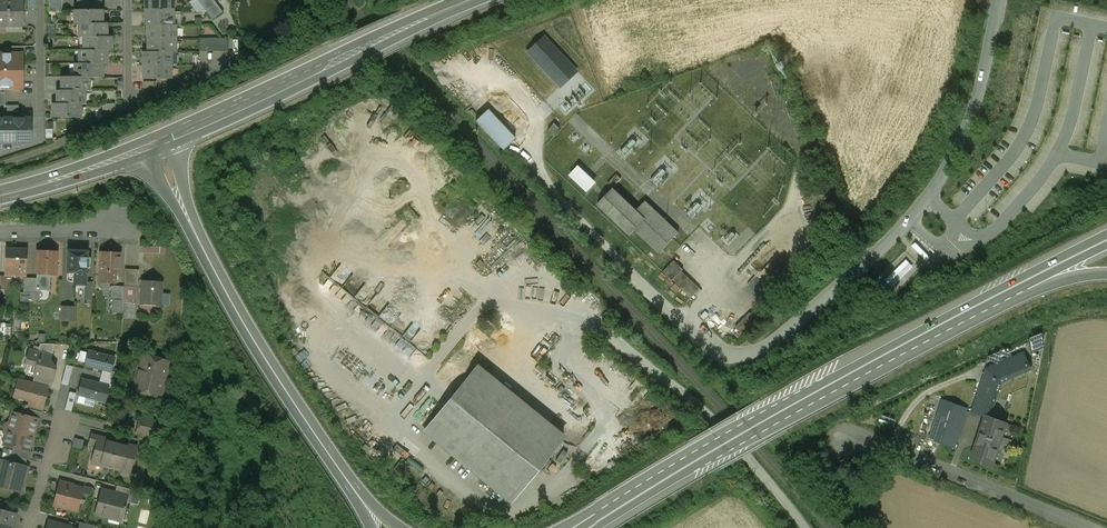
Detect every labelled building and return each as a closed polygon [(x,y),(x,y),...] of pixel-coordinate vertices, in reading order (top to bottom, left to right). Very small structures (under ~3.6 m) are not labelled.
[(22,26),(22,0),(0,0),(0,26),(22,26)] [(30,8),(38,7),(38,0),(30,0),(30,8)] [(49,10),(62,10),(62,0),(49,0),(49,10)] [(77,10),(102,10),(102,0),(77,0),(77,10)] [(146,12),(173,12),(173,0),(146,0),(146,12)] [(198,0),(193,0),(189,2),(196,12),(207,12),(198,0)] [(214,0),(198,0),(207,12),(212,19),(222,12),(214,0)] [(77,10),(75,10),(75,24),(79,24),(102,23),(102,10),(77,10)] [(173,12),(146,12),(146,26),(148,26),(148,25),(173,25),(173,24),(170,24),(170,13),(173,13),(173,12)] [(181,12),(173,12),(173,13),(170,13),(170,24),(173,24),(173,25),(175,25),(175,26),(181,26),(181,12)] [(102,23),(79,24),(79,37),(80,37),(84,37),(107,37),(107,36),(107,23),(102,23)] [(173,25),(148,25),(148,26),(148,39),(175,39),(175,26),(175,25),(173,25)] [(107,37),(84,37),(80,37),(80,50),(84,50),(107,50),(107,51),(111,50),(111,36),(107,36),(107,37)] [(577,71),(544,36),(528,52),(560,87),(577,71)] [(227,38),(200,39),(200,51),(227,51),(227,38)] [(175,39),(148,39),(148,52),(171,52),(175,52),(175,39)] [(107,50),(84,50),(80,50),(79,50),(80,63),(80,64),(102,64),(107,64),(107,51),(107,50)] [(171,52),(148,52),(144,52),(144,65),(171,65),(171,52)] [(0,54),(0,86),(6,86),(12,86),(12,88),(22,88),(22,54),(11,54),(0,54)] [(102,64),(80,64),(80,63),(75,63),(75,77),(89,77),(102,77),(102,64)] [(171,65),(144,65),(144,79),(171,79),(171,65)] [(89,77),(75,77),(62,77),(62,90),(85,90),(89,90),(89,77)] [(85,90),(62,90),(57,90),(57,103),(57,104),(80,104),(85,104),(85,90)] [(80,104),(57,104),(57,103),(53,104),(53,118),(80,117),(80,104)] [(514,138),(486,108),(474,119),(504,149),(514,138)] [(0,119),(0,143),(14,143),(14,145),(21,145),(21,143),(31,143),(31,119),(0,119)] [(578,166),(570,174),(587,189),(594,181),(578,166)] [(606,182),(613,188),(621,179),(616,173),(606,182)] [(635,210),(613,188),(597,204),(628,235),(634,229),(638,224),(644,218),(635,210)] [(647,232),(662,216),(645,200),(635,210),(644,218),(638,224),(647,232)] [(638,224),(634,229),(659,253),(678,232),(662,216),(647,232),(638,224)] [(915,243),(911,246),(926,261),(930,257),(915,243)] [(27,249),(6,249),(5,268),(5,275),(14,276),(14,275),(26,275),(26,268),(27,249)] [(48,251),(38,251),(37,274),(50,274),(56,275),(57,252),(55,252),(54,250),(49,250),(48,251)] [(88,251),(68,251),(67,273),(75,273),(74,285),(86,285),(86,282),(86,273),(87,273),(87,268),(90,268),(91,258),(87,257),(88,251)] [(120,253),(101,252),(100,272),(104,272),(103,283),(115,283),(115,273),(119,273),(120,253)] [(682,269),(673,260),(662,271),(671,280),(680,271),(682,269)] [(139,269),(125,269),(124,285),(138,286),(139,269)] [(680,271),(671,280),(690,299),(700,288),(680,271)] [(37,274),(37,278),(31,278),(30,299),(31,300),(37,300),(38,290),(50,290),(50,274),(37,274)] [(31,278),(24,278),(24,292),(22,292),(22,301),(30,301),(31,300),(30,299),(31,278)] [(162,282),(143,281),(141,304),(160,305),(162,282)] [(124,286),(112,286),(111,299),(123,300),(124,286)] [(619,310),(614,305),(608,312),(613,317),(619,310)] [(74,307),(61,307),(61,320),(74,321),(74,307)] [(749,313),(757,322),(763,316),(755,307),(749,313)] [(54,344),(40,344),(38,352),(51,355),(50,356),(51,357),(54,344)] [(38,352),(30,350),(26,363),(37,366),(34,376),(35,376),(33,382),(48,386),(48,387),(52,388),(54,380),(53,379),(56,370),(50,359),(50,356),(51,355),(38,352)] [(115,358),(89,351),(85,366),(102,370),(111,373),(115,358)] [(1023,353),(986,367),(973,411),(985,415),(990,417),(1001,381),(1030,370),(1023,353)] [(170,362),(142,355),(133,390),(161,397),(170,362)] [(73,367),(67,365),(62,384),(68,386),(73,367)] [(563,436),(477,365),(425,430),(512,499),(563,436)] [(110,377),(102,375),(99,383),(109,386),(111,379),(111,377),(110,377)] [(33,382),(19,379),(16,391),(26,394),(25,399),(29,400),(27,408),(43,412),(45,405),(43,404),(48,387),(48,386),(33,382)] [(99,383),(82,379),(78,395),(86,398),(85,400),(95,402),(95,400),(105,403),(108,388),(109,386),(99,383)] [(115,389),(117,381),(111,379),(109,386),(108,388),(115,389)] [(76,394),(70,392),(65,410),(72,412),(76,394)] [(969,409),(942,400),(929,440),(955,449),(969,409)] [(27,408),(23,407),(21,414),(38,419),(41,420),(43,412),(27,408)] [(21,414),(12,412),(10,421),(5,424),(4,428),(30,434),(32,428),(35,429),(38,419),(21,414)] [(1009,423),(990,417),(985,415),(969,459),(993,467),(1009,423)] [(161,423),(141,418),(137,432),(157,437),(161,423)] [(30,434),(4,428),(3,431),(6,436),(4,445),(13,447),(30,452),(30,451),(32,441),(28,440),(30,434)] [(106,438),(92,434),(89,443),(96,445),(104,447),(106,439),(106,438)] [(118,442),(106,439),(104,447),(96,445),(92,459),(101,461),(100,465),(111,468),(118,442)] [(155,443),(141,440),(138,449),(153,453),(155,443)] [(137,447),(118,442),(111,468),(122,470),(122,467),(131,469),(137,447)] [(30,452),(13,447),(11,455),(27,459),(30,460),(32,452),(30,451),(30,452)] [(11,455),(7,454),(6,461),(25,466),(27,459),(11,455)] [(1,460),(0,464),(0,477),(7,479),(5,487),(22,492),(25,482),(21,481),(25,466),(6,461),(1,460)] [(74,483),(61,479),(59,487),(72,490),(73,486),(74,483)] [(134,490),(117,485),(115,493),(127,496),(126,500),(131,501),(134,490)] [(83,488),(73,486),(72,490),(59,487),(54,505),(68,509),(71,499),(80,502),(83,488)] [(115,493),(102,490),(96,514),(121,520),(126,500),(127,496),(115,493)] [(0,509),(0,527),(13,527),(16,514),(2,510),(0,509)]
